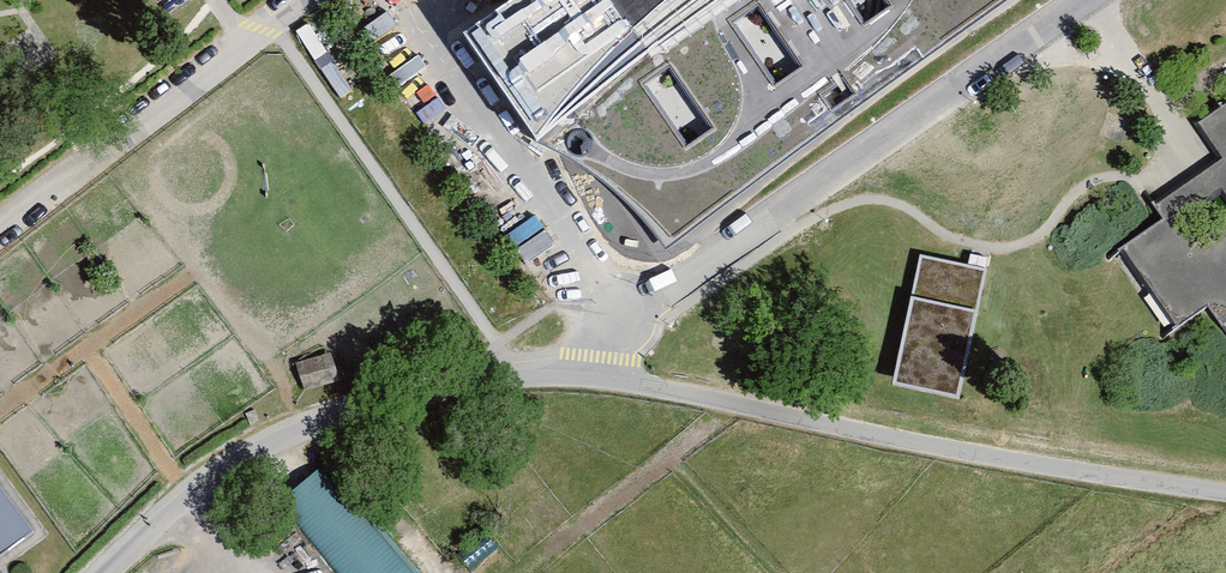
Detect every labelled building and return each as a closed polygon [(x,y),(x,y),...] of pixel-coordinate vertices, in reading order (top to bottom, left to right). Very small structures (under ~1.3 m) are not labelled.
[(638,16),(661,0),(626,0),(638,16)] [(773,0),(754,0),(765,17),(779,8),(773,0)] [(742,2),(729,12),(746,37),(760,27),(742,2)] [(1194,121),(1220,161),(1158,202),(1170,221),(1127,248),(1177,324),(1211,301),(1225,323),(1225,100),(1194,121)] [(991,272),(922,258),(896,385),(964,399),(991,272)] [(340,572),(408,572),(325,471),(284,504),(340,572)] [(33,529),(0,484),(0,552),(33,529)] [(421,572),(432,572),(446,562),(418,526),(397,543),(421,572)]
